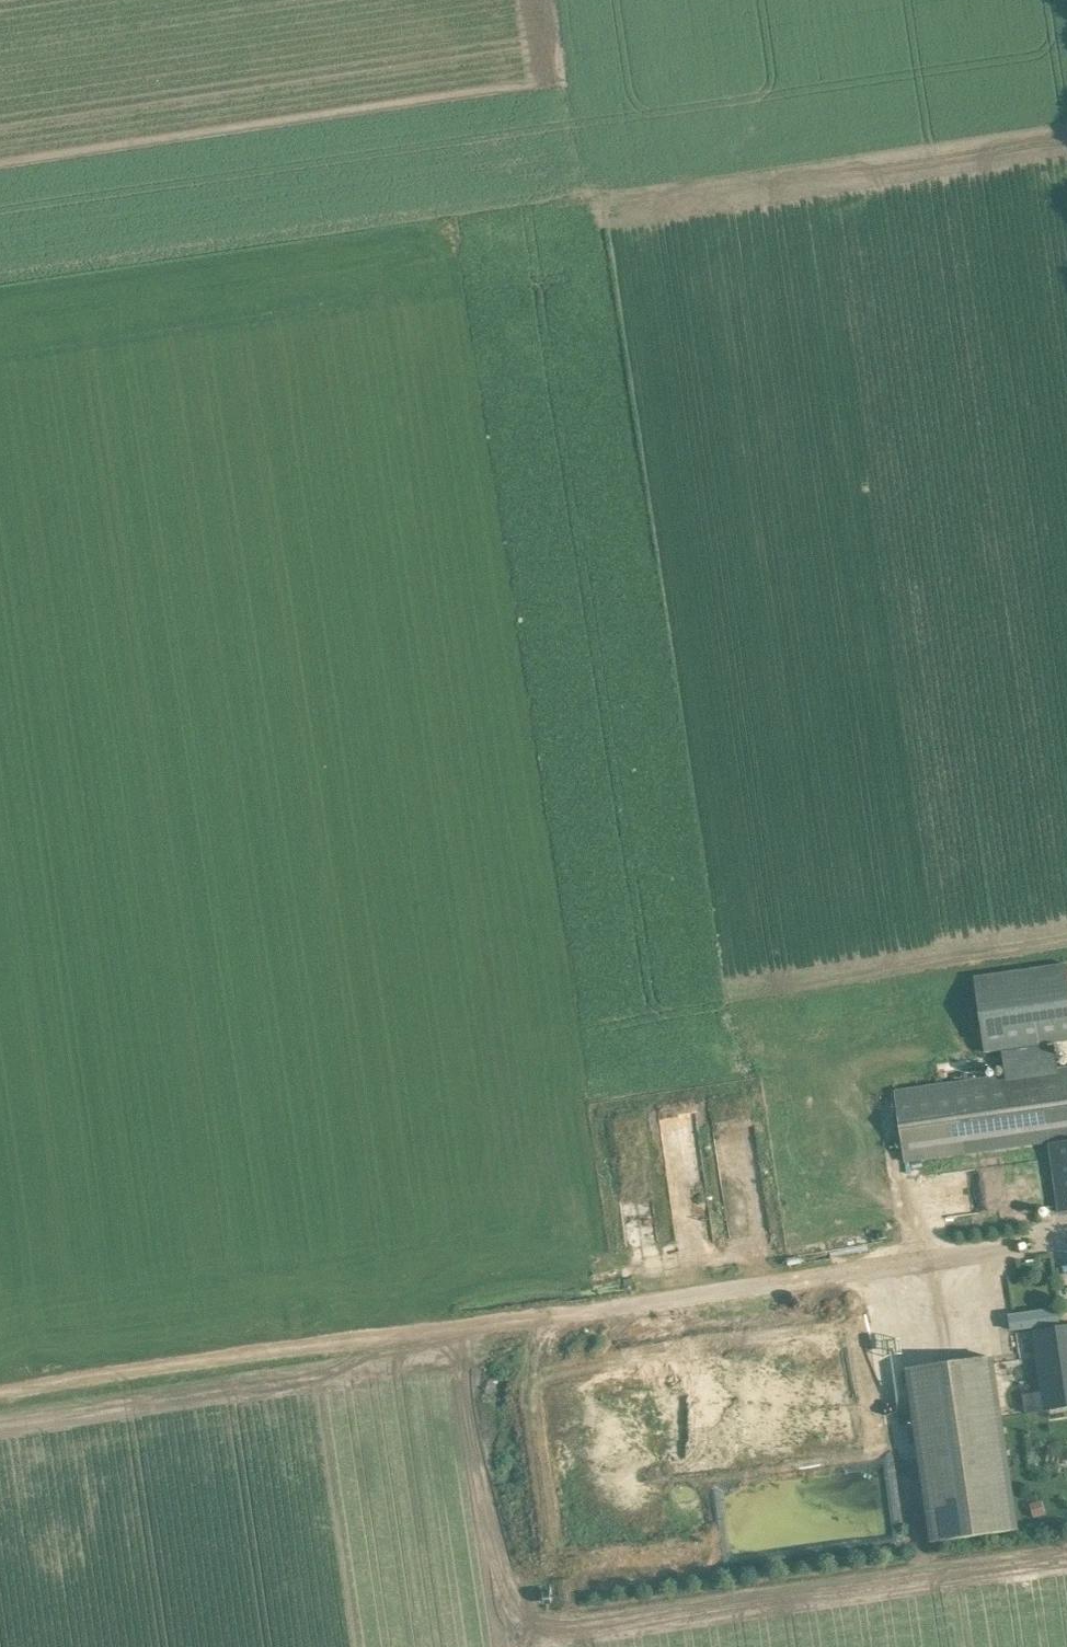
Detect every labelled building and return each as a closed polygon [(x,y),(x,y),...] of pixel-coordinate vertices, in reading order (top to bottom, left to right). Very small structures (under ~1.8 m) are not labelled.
[(1066,1044),(1066,968),(880,995),(890,1069),(1002,1054),(1055,1046),(1066,1044)] [(895,1091),(905,1161),(1066,1138),(1066,1067),(1058,1068),(1055,1046),(1002,1054),(1005,1076),(895,1091)] [(1058,1199),(1052,1199),(1053,1212),(1059,1211),(1059,1212),(1066,1211),(1066,1140),(1050,1142),(1058,1199)] [(1060,1323),(1059,1317),(1057,1308),(1013,1314),(1009,1315),(1012,1330),(1060,1323)] [(1044,1410),(1066,1407),(1066,1325),(1064,1325),(1032,1330),(1044,1410)] [(906,1365),(931,1539),(1018,1527),(993,1353),(906,1365)] [(1042,1499),(1030,1503),(1034,1517),(1046,1514),(1042,1499)]
